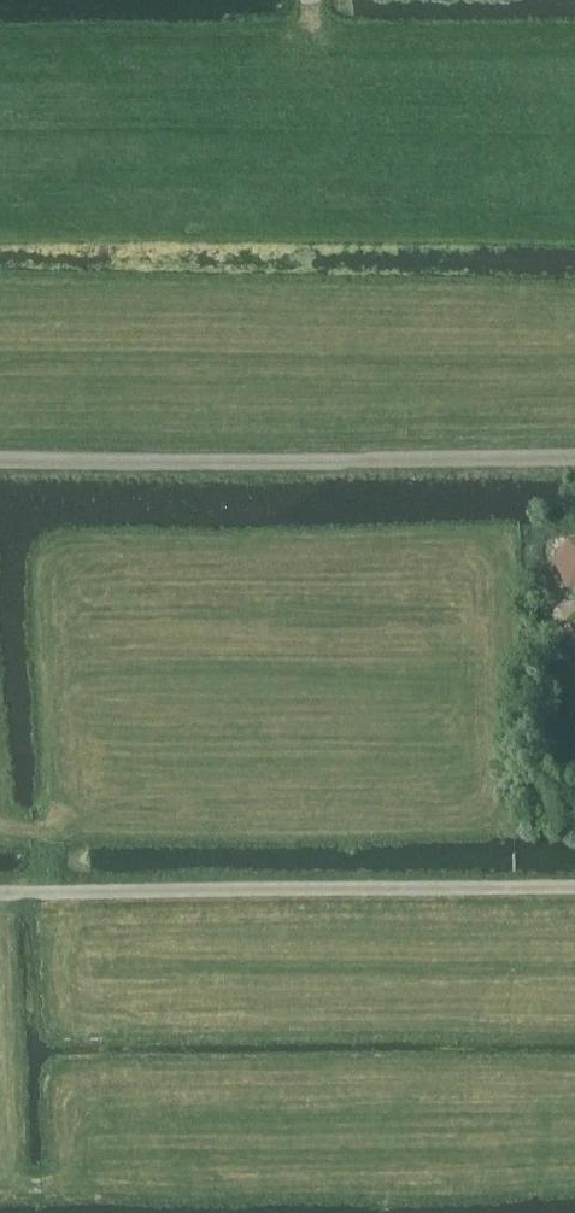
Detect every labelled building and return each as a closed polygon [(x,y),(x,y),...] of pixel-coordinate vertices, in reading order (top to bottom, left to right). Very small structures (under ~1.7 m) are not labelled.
[(568,546),(553,571),(567,596),(574,596),(574,546),(568,546)]
